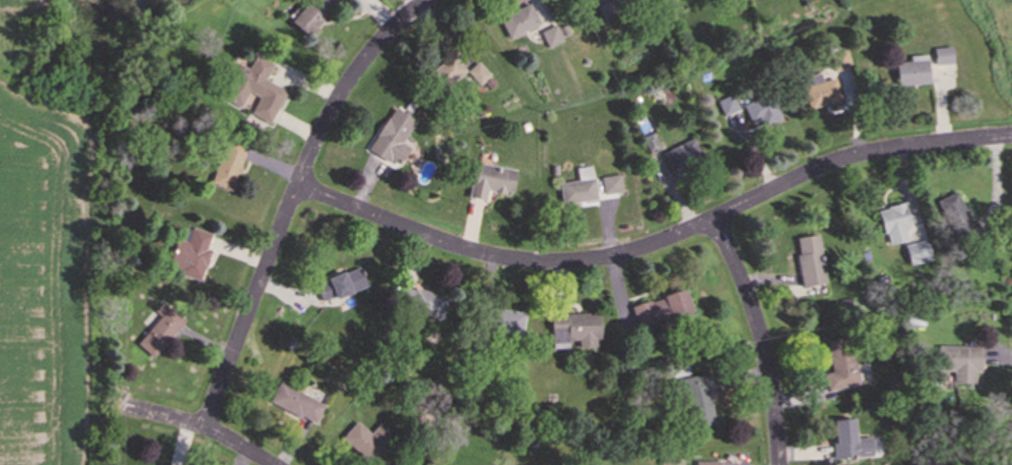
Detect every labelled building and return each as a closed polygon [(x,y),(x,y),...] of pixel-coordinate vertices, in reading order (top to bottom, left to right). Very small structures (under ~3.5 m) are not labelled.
[(335,0),(308,0),(291,21),(307,34),(335,0)] [(609,0),(606,0),(596,4),(604,23),(617,18),(609,0)] [(508,38),(538,23),(528,3),(498,17),(508,38)] [(547,47),(562,40),(555,24),(539,30),(547,47)] [(933,47),(935,64),(953,62),(951,45),(933,47)] [(829,54),(834,70),(851,65),(845,49),(829,54)] [(285,89),(263,79),(271,61),(253,53),(247,68),(238,64),(222,98),(239,106),(246,91),(257,96),(249,113),(269,122),(285,89)] [(465,72),(478,85),(489,74),(476,60),(465,70),(450,54),(428,73),(444,91),(465,72)] [(896,84),(928,83),(927,54),(909,55),(909,61),(895,61),(896,84)] [(834,77),(822,80),(819,72),(802,76),(805,85),(801,86),(807,108),(840,100),(834,77)] [(780,119),(769,92),(742,103),(753,131),(780,119)] [(723,115),(737,108),(731,93),(716,100),(723,115)] [(366,148),(396,166),(409,147),(400,141),(414,120),(392,106),(366,148)] [(210,183),(231,190),(246,143),(225,136),(210,183)] [(671,172),(701,158),(692,138),(662,152),(671,172)] [(510,193),(514,169),(473,162),(468,197),(484,199),(486,189),(510,193)] [(594,199),(591,165),(575,167),(577,180),(558,182),(560,203),(594,199)] [(600,176),(603,194),(621,190),(618,173),(600,176)] [(937,199),(957,243),(980,232),(974,217),(969,219),(956,190),(937,199)] [(885,244),(906,240),(904,228),(909,227),(905,203),(879,208),(885,244)] [(206,248),(210,233),(192,227),(191,229),(184,227),(181,238),(176,236),(166,269),(201,279),(210,249),(206,248)] [(800,286),(824,282),(817,234),(795,237),(798,254),(795,255),(800,286)] [(903,245),(908,264),(931,258),(926,239),(903,245)] [(365,285),(358,267),(314,283),(321,302),(365,285)] [(448,298),(411,286),(404,307),(440,319),(448,298)] [(691,314),(685,290),(630,305),(637,329),(691,314)] [(153,357),(183,318),(166,305),(136,343),(153,357)] [(488,330),(520,335),(524,312),(491,307),(488,330)] [(551,348),(568,347),(567,340),(577,340),(577,347),(594,347),(594,338),(599,338),(598,312),(550,313),(551,348)] [(858,384),(847,336),(824,340),(831,372),(822,373),(826,390),(858,384)] [(980,371),(981,346),(937,345),(936,369),(952,370),(952,382),(973,383),(974,371),(980,371)] [(714,423),(709,394),(713,393),(710,372),(682,376),(691,427),(714,423)] [(268,403),(314,424),(324,402),(278,381),(268,403)] [(870,437),(854,437),(853,418),(831,419),(833,457),(871,456),(870,437)] [(356,420),(340,437),(370,464),(383,464),(393,454),(386,447),(394,438),(378,423),(369,432),(356,420)]
